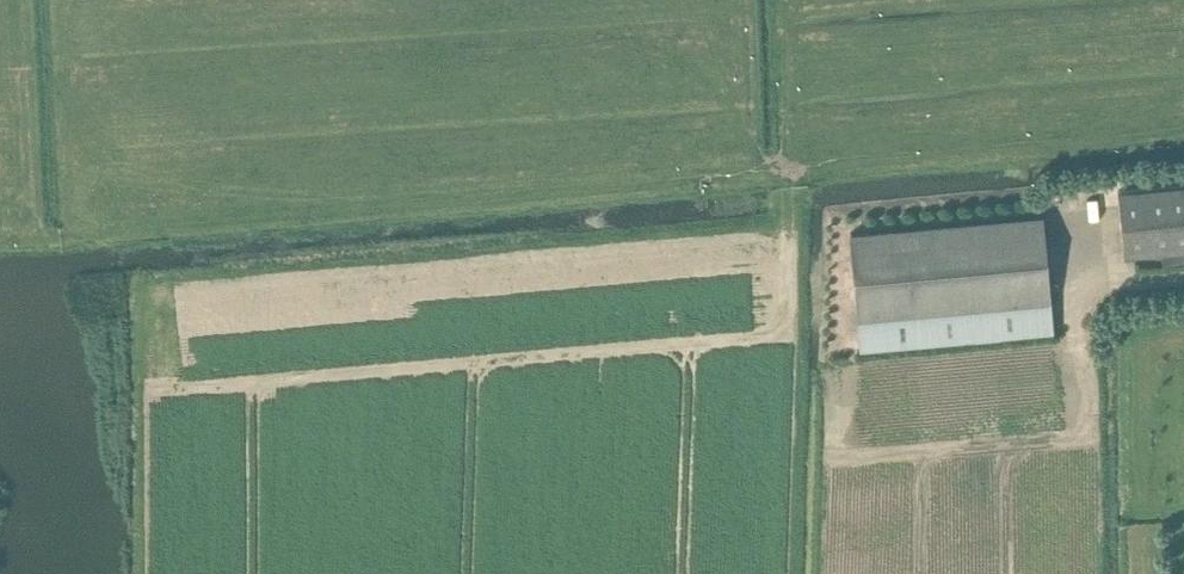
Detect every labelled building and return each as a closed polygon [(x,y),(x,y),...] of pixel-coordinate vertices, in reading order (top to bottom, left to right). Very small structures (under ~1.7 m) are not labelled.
[(1117,189),(1123,251),(1183,245),(1183,183),(1117,189)] [(860,350),(1052,332),(1048,300),(1041,214),(849,231),(857,317),(860,350)] [(1160,251),(1161,264),(1183,262),(1183,250),(1160,251)]
